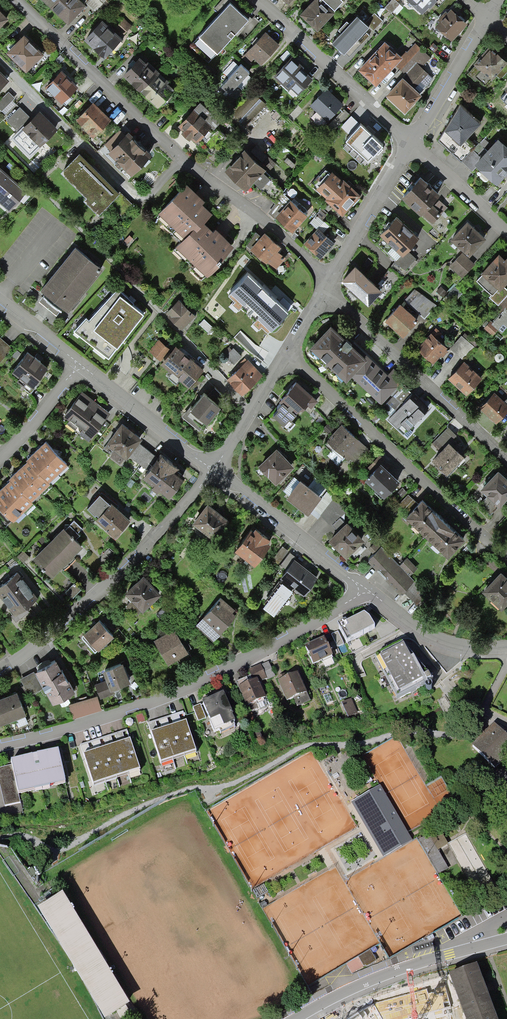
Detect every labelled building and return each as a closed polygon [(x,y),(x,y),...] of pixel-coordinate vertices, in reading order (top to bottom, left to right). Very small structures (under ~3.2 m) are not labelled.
[(68,27),(86,8),(77,0),(40,0),(68,27)] [(208,61),(249,16),(231,0),(222,0),(214,9),(217,11),(198,32),(200,35),(190,46),(208,61)] [(318,34),(334,17),(316,0),(300,17),(318,34)] [(334,13),(343,4),(339,0),(321,0),(334,13)] [(385,9),(391,14),(400,5),(394,0),(393,0),(385,9)] [(438,0),(406,0),(405,1),(423,16),(429,10),(430,11),(438,3),(436,1),(438,0)] [(8,14),(0,6),(0,23),(8,14)] [(451,41),(465,25),(449,10),(435,26),(451,41)] [(375,15),(366,24),(374,32),(383,22),(375,15)] [(121,37),(123,34),(103,16),(85,35),(105,54),(112,46),(114,49),(123,39),(121,37)] [(344,56),(368,30),(357,20),(351,27),(347,24),(339,33),(342,36),(333,46),(344,56)] [(254,55),(261,62),(279,42),(264,29),(246,50),(253,56),(254,55)] [(3,45),(26,67),(44,49),(24,30),(13,41),(9,38),(3,45)] [(401,70),(421,50),(415,44),(406,54),(405,53),(401,58),(385,43),(358,72),(375,88),(396,66),(401,70)] [(490,80),(495,73),(502,78),(506,72),(506,61),(489,47),(474,67),(490,80)] [(421,50),(401,70),(406,76),(386,97),(407,116),(424,98),(421,94),(433,81),(421,69),(430,58),(421,50)] [(159,103),(175,85),(139,54),(123,71),(159,103)] [(273,73),(288,87),(291,84),(298,91),(312,75),(291,56),(285,63),(284,62),(273,73)] [(223,71),(228,75),(238,65),(233,60),(223,71)] [(244,65),(241,61),(238,65),(228,75),(220,83),(229,91),(236,83),(246,72),(249,69),(244,65)] [(44,85),(61,101),(78,83),(61,67),(44,85)] [(9,77),(0,68),(0,85),(9,77)] [(252,78),(246,72),(236,83),(242,88),(252,78)] [(327,119),(342,102),(325,87),(310,103),(327,119)] [(15,97),(9,91),(0,99),(0,108),(1,110),(15,97)] [(234,114),(246,125),(266,101),(255,91),(234,114)] [(74,117),(92,134),(109,116),(91,99),(74,117)] [(465,136),(480,118),(459,99),(444,126),(446,128),(439,140),(461,160),(473,149),(476,146),(465,136)] [(221,120),(200,101),(179,124),(184,129),(182,132),(189,139),(191,136),(199,143),(200,142),(211,152),(227,135),(218,127),(215,130),(213,128),(221,120)] [(30,115),(20,105),(7,118),(17,128),(30,115)] [(30,156),(57,127),(39,110),(11,138),(30,156)] [(365,157),(368,159),(383,144),(371,133),(367,129),(361,123),(346,139),(348,141),(343,146),(360,162),(365,157)] [(106,149),(131,172),(150,151),(125,128),(106,149)] [(506,169),(506,141),(498,133),(478,153),(473,149),(461,160),(472,170),(479,163),(483,167),(481,169),(481,171),(486,175),(487,176),(490,173),(497,180),(506,169)] [(226,167),(247,186),(254,178),(261,185),(270,175),(263,168),(266,165),(245,146),(226,167)] [(122,214),(133,203),(79,148),(61,168),(87,192),(83,197),(98,211),(108,200),(122,214)] [(11,174),(0,165),(0,187),(11,174)] [(343,211),(361,191),(331,165),(315,184),(326,193),(324,195),(343,211)] [(148,168),(137,178),(147,188),(157,178),(148,168)] [(434,203),(429,199),(439,188),(420,171),(400,191),(432,222),(448,205),(440,197),(434,203)] [(0,187),(0,198),(10,207),(26,187),(11,174),(0,187)] [(196,223),(203,217),(212,208),(202,199),(205,196),(186,179),(157,210),(164,217),(161,221),(178,237),(193,221),(196,223)] [(277,213),(292,228),(307,212),(292,198),(277,213)] [(407,247),(419,234),(396,212),(379,230),(383,234),(375,242),(406,271),(418,258),(407,247)] [(193,221),(178,237),(172,244),(174,245),(172,247),(182,256),(183,254),(194,264),(192,266),(201,275),(234,239),(214,221),(211,224),(203,217),(196,223),(193,221)] [(450,235),(469,253),(486,234),(467,217),(450,235)] [(321,254),(335,239),(319,224),(305,240),(321,254)] [(275,266),(285,255),(277,248),(281,244),(265,229),(261,233),(256,229),(247,242),(266,260),(267,258),(275,266)] [(473,250),(481,258),(489,250),(480,242),(473,250)] [(67,308),(103,265),(76,243),(41,287),(45,290),(43,293),(60,306),(62,304),(67,308)] [(506,293),(506,288),(503,284),(506,280),(506,253),(506,252),(504,255),(499,249),(481,268),(484,270),(476,279),(491,293),(489,295),(498,303),(499,302),(506,293)] [(474,262),(462,251),(449,264),(461,276),(474,262)] [(341,276),(368,300),(382,285),(355,261),(341,276)] [(235,303),(266,332),(289,308),(249,271),(232,289),(241,297),(235,303)] [(109,355),(144,309),(129,298),(130,296),(118,285),(90,315),(86,314),(74,328),(109,355)] [(428,316),(437,302),(419,289),(409,302),(428,316)] [(182,328),(196,313),(179,297),(165,311),(169,315),(182,328)] [(385,319),(403,335),(420,315),(401,299),(385,319)] [(203,318),(199,323),(209,333),(214,327),(203,318)] [(391,392),(400,382),(368,352),(367,353),(332,320),(311,342),(313,344),(309,348),(341,380),(345,376),(346,377),(350,373),(381,403),(391,392)] [(419,346),(434,359),(448,343),(433,330),(419,346)] [(161,358),(171,347),(159,337),(149,349),(161,358)] [(11,348),(0,338),(0,361),(11,348)] [(188,383),(203,364),(176,341),(171,347),(161,358),(172,369),(168,373),(176,380),(180,376),(188,383)] [(234,347),(226,355),(234,363),(242,354),(234,347)] [(30,390),(47,369),(27,353),(10,373),(30,390)] [(243,392),(262,373),(245,357),(227,377),(243,392)] [(448,374),(467,390),(482,373),(464,357),(448,374)] [(310,394),(312,392),(297,377),(278,396),(281,399),(277,404),(279,406),(273,412),(287,426),(294,420),(290,417),(296,411),(295,410),(299,406),(302,408),(306,404),(310,408),(317,401),(310,394)] [(421,398),(418,400),(402,386),(394,394),(402,402),(388,418),(404,433),(429,405),(421,398)] [(199,428),(220,402),(204,388),(183,414),(199,428)] [(496,421),(506,409),(506,401),(496,390),(480,406),(496,421)] [(90,438),(107,416),(92,404),(95,401),(82,391),(53,428),(70,442),(79,430),(90,438)] [(140,463),(150,451),(138,441),(141,436),(122,420),(107,439),(109,440),(103,448),(120,462),(127,453),(140,463)] [(355,461),(369,446),(342,421),(336,428),(329,421),(322,428),(329,435),(322,442),(330,449),(326,453),(338,464),(345,456),(349,459),(351,457),(355,461)] [(444,476),(460,458),(446,445),(456,434),(447,426),(431,444),(440,452),(430,463),(444,476)] [(67,461),(46,438),(37,446),(30,453),(28,455),(29,457),(21,464),(13,472),(11,474),(12,475),(3,484),(0,487),(0,503),(13,518),(34,498),(32,496),(50,480),(48,478),(67,461)] [(276,480),(294,463),(276,445),(258,462),(276,480)] [(150,451),(140,463),(144,467),(141,472),(151,480),(169,493),(184,473),(175,466),(179,461),(162,449),(157,456),(150,451)] [(381,496),(399,477),(380,458),(377,461),(374,459),(367,466),(369,469),(364,474),(377,487),(374,489),(381,496)] [(308,510),(322,491),(300,475),(286,492),(308,510)] [(506,499),(506,485),(497,475),(478,494),(484,500),(477,507),(488,518),(506,499)] [(115,532),(130,517),(111,499),(110,500),(100,490),(87,504),(95,512),(97,510),(98,512),(96,514),(115,532)] [(408,494),(398,504),(403,509),(413,498),(408,494)] [(447,553),(464,535),(422,495),(405,513),(447,553)] [(216,537),(231,518),(207,500),(193,519),(216,537)] [(345,554),(364,537),(347,519),(329,536),(345,554)] [(270,540),(268,539),(270,536),(255,524),(253,526),(251,525),(234,546),(235,547),(229,554),(240,563),(247,554),(254,560),(270,540)] [(51,574),(82,543),(65,526),(34,557),(51,574)] [(400,594),(414,581),(409,575),(417,568),(408,559),(400,566),(382,547),(368,561),(400,594)] [(304,593),(318,575),(296,557),(297,555),(289,549),(278,563),(284,568),(277,576),(280,578),(263,598),(277,609),(295,586),(304,593)] [(506,600),(506,576),(500,569),(482,587),(501,606),(506,600)] [(38,595),(17,570),(0,584),(0,595),(16,613),(38,595)] [(137,612),(161,590),(144,573),(126,589),(131,596),(126,604),(137,612)] [(415,601),(425,596),(420,584),(409,588),(415,601)] [(231,613),(234,610),(220,598),(195,627),(213,642),(235,616),(231,613)] [(347,642),(375,627),(370,618),(364,614),(347,622),(346,620),(338,624),(347,642)] [(98,647),(114,632),(100,617),(83,632),(98,647)] [(192,648),(188,651),(176,628),(155,639),(168,664),(180,658),(182,662),(196,655),(192,648)] [(338,632),(331,634),(337,647),(343,644),(338,632)] [(321,660),(322,662),(332,657),(331,656),(333,655),(324,637),(305,646),(314,664),(321,660)] [(397,699),(425,684),(403,643),(375,658),(397,699)] [(54,700),(75,688),(57,656),(36,668),(54,700)] [(103,690),(132,679),(124,658),(105,665),(108,673),(98,677),(103,690)] [(251,714),(270,706),(259,682),(266,678),(267,680),(276,676),(269,661),(261,665),(260,664),(248,670),(251,675),(237,682),(239,686),(237,686),(247,707),(248,706),(251,714)] [(33,670),(20,678),(29,695),(43,687),(33,670)] [(292,698),(296,706),(309,700),(297,672),(278,681),(286,701),(292,698)] [(26,711),(17,689),(0,696),(0,722),(26,711)] [(210,720),(209,721),(214,732),(219,729),(220,732),(234,726),(232,722),(235,721),(232,714),(233,714),(223,692),(202,702),(210,720)] [(76,718),(101,709),(96,694),(71,702),(76,718)] [(348,717),(358,712),(352,699),(342,704),(348,717)] [(206,718),(200,704),(193,707),(199,721),(206,718)] [(161,762),(195,751),(183,712),(149,723),(161,762)] [(506,754),(506,733),(495,722),(471,745),(495,766),(506,754)] [(94,784),(139,769),(126,730),(81,744),(94,784)] [(65,783),(57,750),(11,760),(12,765),(0,767),(0,790),(4,806),(21,802),(19,794),(65,783)] [(380,785),(351,802),(382,857),(412,841),(380,785)] [(442,828),(421,838),(439,873),(450,867),(441,847),(450,843),(442,828)] [(131,1006),(63,891),(37,906),(104,1018),(108,1018),(131,1006)] [(475,961),(447,971),(463,1014),(491,1004),(475,961)] [(386,993),(358,1004),(363,1018),(396,1018),(386,993)] [(463,1014),(465,1018),(497,1018),(491,1004),(463,1014)]
